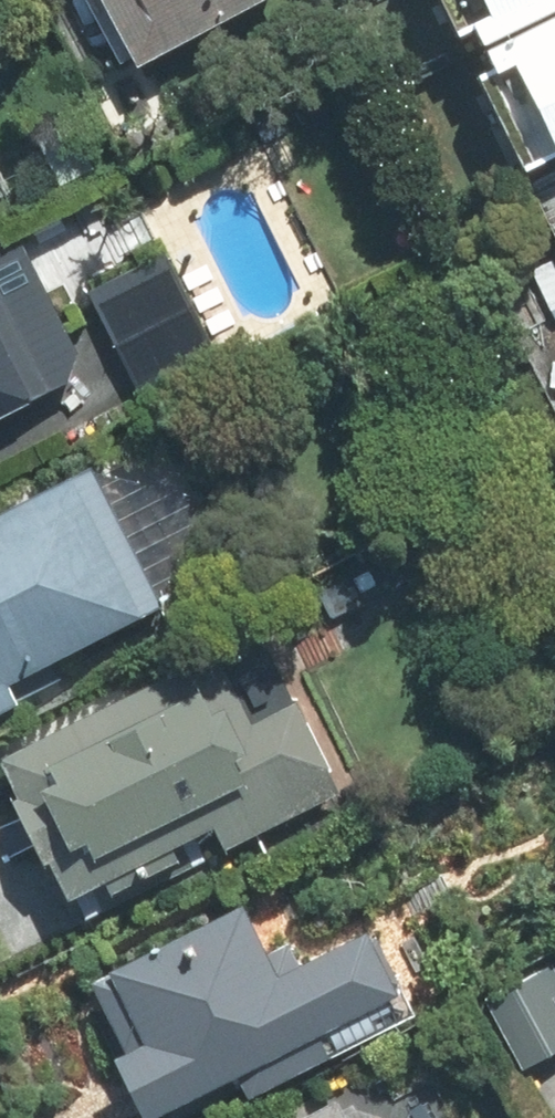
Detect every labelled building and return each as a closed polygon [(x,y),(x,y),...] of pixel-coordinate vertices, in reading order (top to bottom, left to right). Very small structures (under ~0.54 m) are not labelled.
[(142,70),(276,0),(104,0),(142,70)] [(496,0),(436,0),(447,23),(496,0)] [(554,271),(554,169),(513,191),(554,271)] [(0,247),(0,421),(72,385),(83,355),(22,236),(0,247)] [(168,252),(88,292),(145,404),(224,364),(168,252)] [(164,611),(95,473),(0,521),(0,717),(21,707),(11,688),(164,611)] [(220,656),(0,763),(69,904),(217,832),(227,852),(344,795),(299,705),(255,726),(220,656)] [(147,1117),(163,1117),(238,1081),(248,1101),(391,1031),(348,944),(282,977),(248,909),(93,985),(107,1012),(97,1017),(118,1060),(147,1117)] [(486,1000),(526,1072),(554,1056),(554,965),(554,963),(486,1000)] [(340,1101),(306,1117),(349,1117),(340,1101)]
